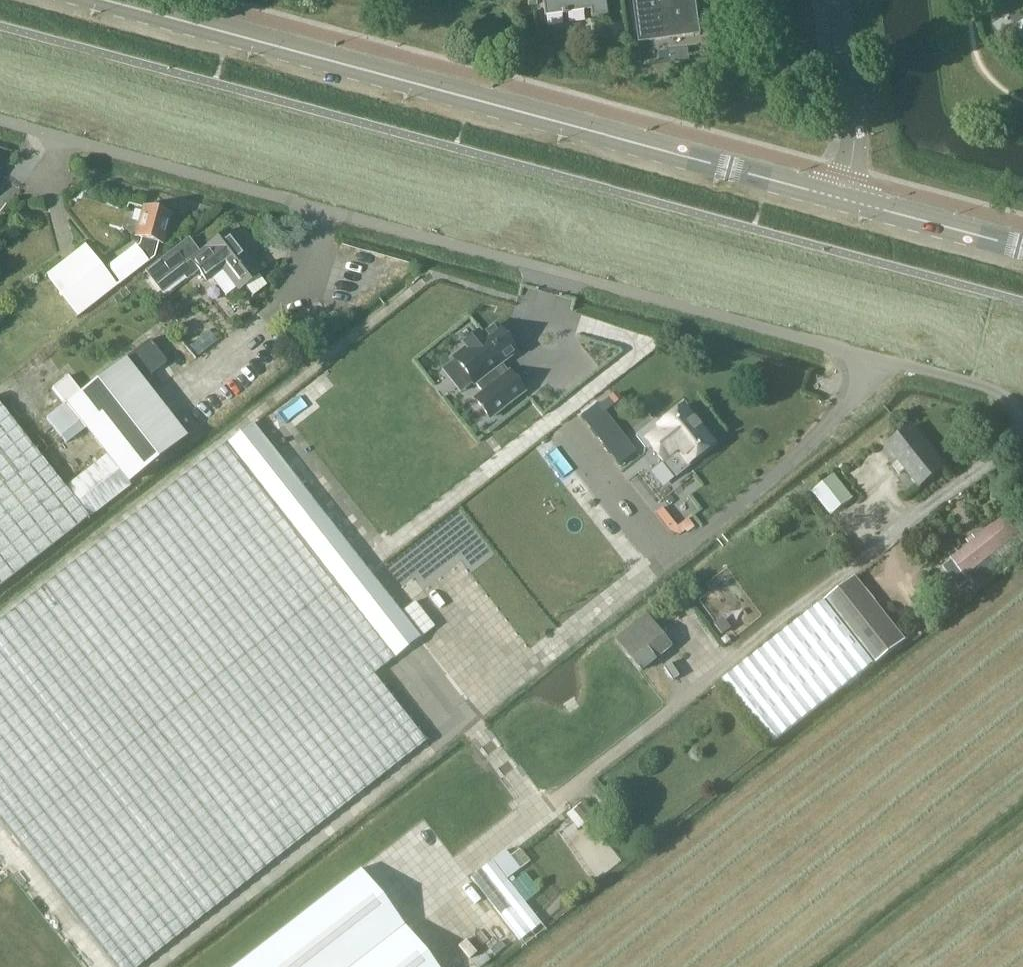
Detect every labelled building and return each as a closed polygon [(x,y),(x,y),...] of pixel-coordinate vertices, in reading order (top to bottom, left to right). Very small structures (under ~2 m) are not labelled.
[(608,14),(606,0),(543,0),(545,15),(591,9),(592,16),(608,14)] [(641,41),(701,31),(697,0),(635,0),(641,41)] [(688,48),(668,50),(670,63),(690,60),(688,48)] [(169,216),(143,208),(134,239),(140,240),(139,245),(135,248),(136,249),(110,269),(121,284),(147,263),(153,258),(157,245),(161,246),(169,216)] [(220,270),(236,291),(244,286),(252,297),(267,286),(258,275),(261,273),(228,231),(204,249),(205,251),(190,261),(206,281),(220,270)] [(51,338),(117,287),(85,245),(19,297),(51,338)] [(466,349),(453,359),(474,385),(475,385),(482,394),(475,400),(490,419),(516,398),(524,392),(509,373),(507,375),(499,365),(516,352),(495,326),(480,337),(477,334),(470,340),(463,345),(466,349)] [(167,362),(149,340),(124,359),(142,382),(167,362)] [(186,438),(142,382),(124,359),(81,393),(67,404),(86,428),(107,455),(129,483),(186,438)] [(68,376),(52,389),(65,405),(66,405),(67,404),(81,393),(68,376)] [(65,488),(0,404),(0,587),(89,518),(65,488)] [(86,428),(67,404),(66,405),(65,405),(47,419),(66,443),(86,428)] [(581,417),(619,466),(635,452),(597,404),(581,417)] [(677,451),(688,464),(713,445),(682,407),(658,426),(654,421),(636,436),(645,448),(649,445),(663,462),(677,451)] [(394,659),(419,639),(368,574),(250,424),(226,445),(343,594),(394,659)] [(885,447),(904,471),(917,488),(943,468),(911,427),(885,447)] [(226,445),(0,615),(0,826),(113,966),(138,966),(426,742),(373,675),(394,659),(343,594),(226,445)] [(129,483),(107,455),(65,488),(89,518),(131,485),(129,483)] [(852,499),(833,476),(812,492),(830,516),(852,499)] [(673,536),(693,525),(688,516),(673,523),(664,505),(658,508),(673,536)] [(963,577),(1019,533),(1006,517),(951,562),(963,577)] [(825,600),(872,665),(873,666),(905,641),(855,576),(824,599),(825,600)] [(872,665),(825,600),(723,680),(771,743),(791,727),(792,728),(872,665)] [(416,602),(403,612),(423,637),(435,628),(416,602)] [(629,629),(614,640),(598,648),(524,704),(425,781),(386,815),(438,883),(662,703),(639,673),(654,660),(670,647),(645,617),(629,629)] [(491,861),(470,878),(520,941),(541,924),(491,861)] [(233,966),(435,966),(359,869),(233,966)]
